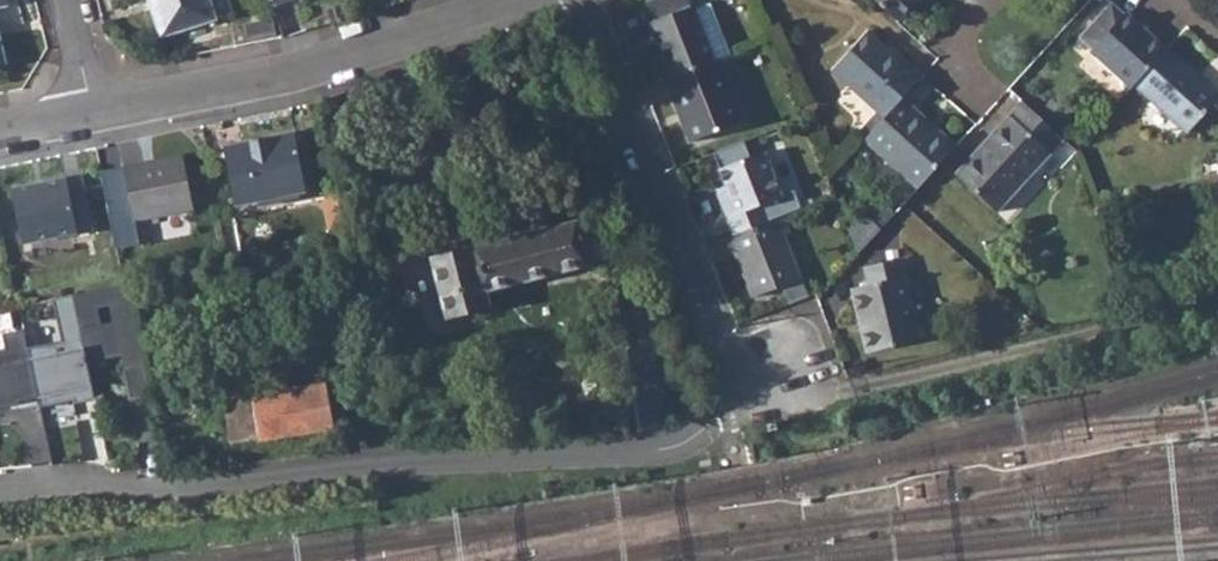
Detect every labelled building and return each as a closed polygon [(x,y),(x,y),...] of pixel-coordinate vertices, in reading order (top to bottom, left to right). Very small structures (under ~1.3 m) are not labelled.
[(159,37),(214,20),(208,0),(148,0),(159,37)] [(297,0),(270,0),(273,10),(298,2),(297,0)] [(671,80),(715,63),(693,6),(692,5),(689,6),(687,0),(650,0),(645,2),(652,22),(649,23),(671,80)] [(708,0),(693,6),(715,63),(720,61),(730,58),(708,0)] [(898,21),(917,0),(876,0),(898,21)] [(1093,50),(1134,87),(1136,84),(1168,49),(1129,13),(1128,15),(1114,1),(1082,36),(1095,48),(1093,50)] [(835,68),(888,116),(904,99),(924,77),(895,48),(893,51),(870,30),(835,68)] [(1136,84),(1191,134),(1217,105),(1217,94),(1168,49),(1136,84)] [(667,82),(690,142),(743,121),(720,61),(715,63),(671,80),(667,82)] [(956,149),(904,99),(888,116),(867,140),(920,189),(956,149)] [(1056,100),(1045,114),(1064,129),(1074,115),(1056,100)] [(958,174),(999,213),(1065,139),(1023,102),(958,174)] [(223,147),(234,205),(304,192),(291,134),(223,147)] [(728,217),(736,236),(776,220),(769,201),(784,196),(766,150),(720,169),(729,191),(738,213),(728,217)] [(121,168),(132,220),(191,209),(181,157),(121,168)] [(132,220),(121,168),(98,173),(113,251),(136,246),(132,220)] [(11,190),(21,241),(91,227),(80,175),(11,190)] [(719,195),(728,217),(738,213),(729,191),(719,195)] [(729,238),(752,300),(782,288),(788,303),(808,295),(785,238),(792,235),(785,216),(776,220),(736,236),(729,238)] [(864,217),(849,233),(858,257),(881,232),(864,217)] [(430,253),(445,316),(489,305),(486,288),(606,260),(599,230),(579,235),(574,219),(430,253)] [(854,290),(870,353),(923,340),(902,260),(868,267),(872,285),(854,290)] [(82,363),(113,357),(117,372),(138,368),(120,283),(66,293),(82,363)] [(22,347),(35,407),(68,399),(69,403),(89,399),(82,363),(66,293),(46,296),(55,340),(22,347)] [(2,396),(3,401),(35,407),(22,347),(17,323),(0,327),(0,396),(2,396)] [(220,396),(226,440),(327,427),(322,384),(220,396)]
